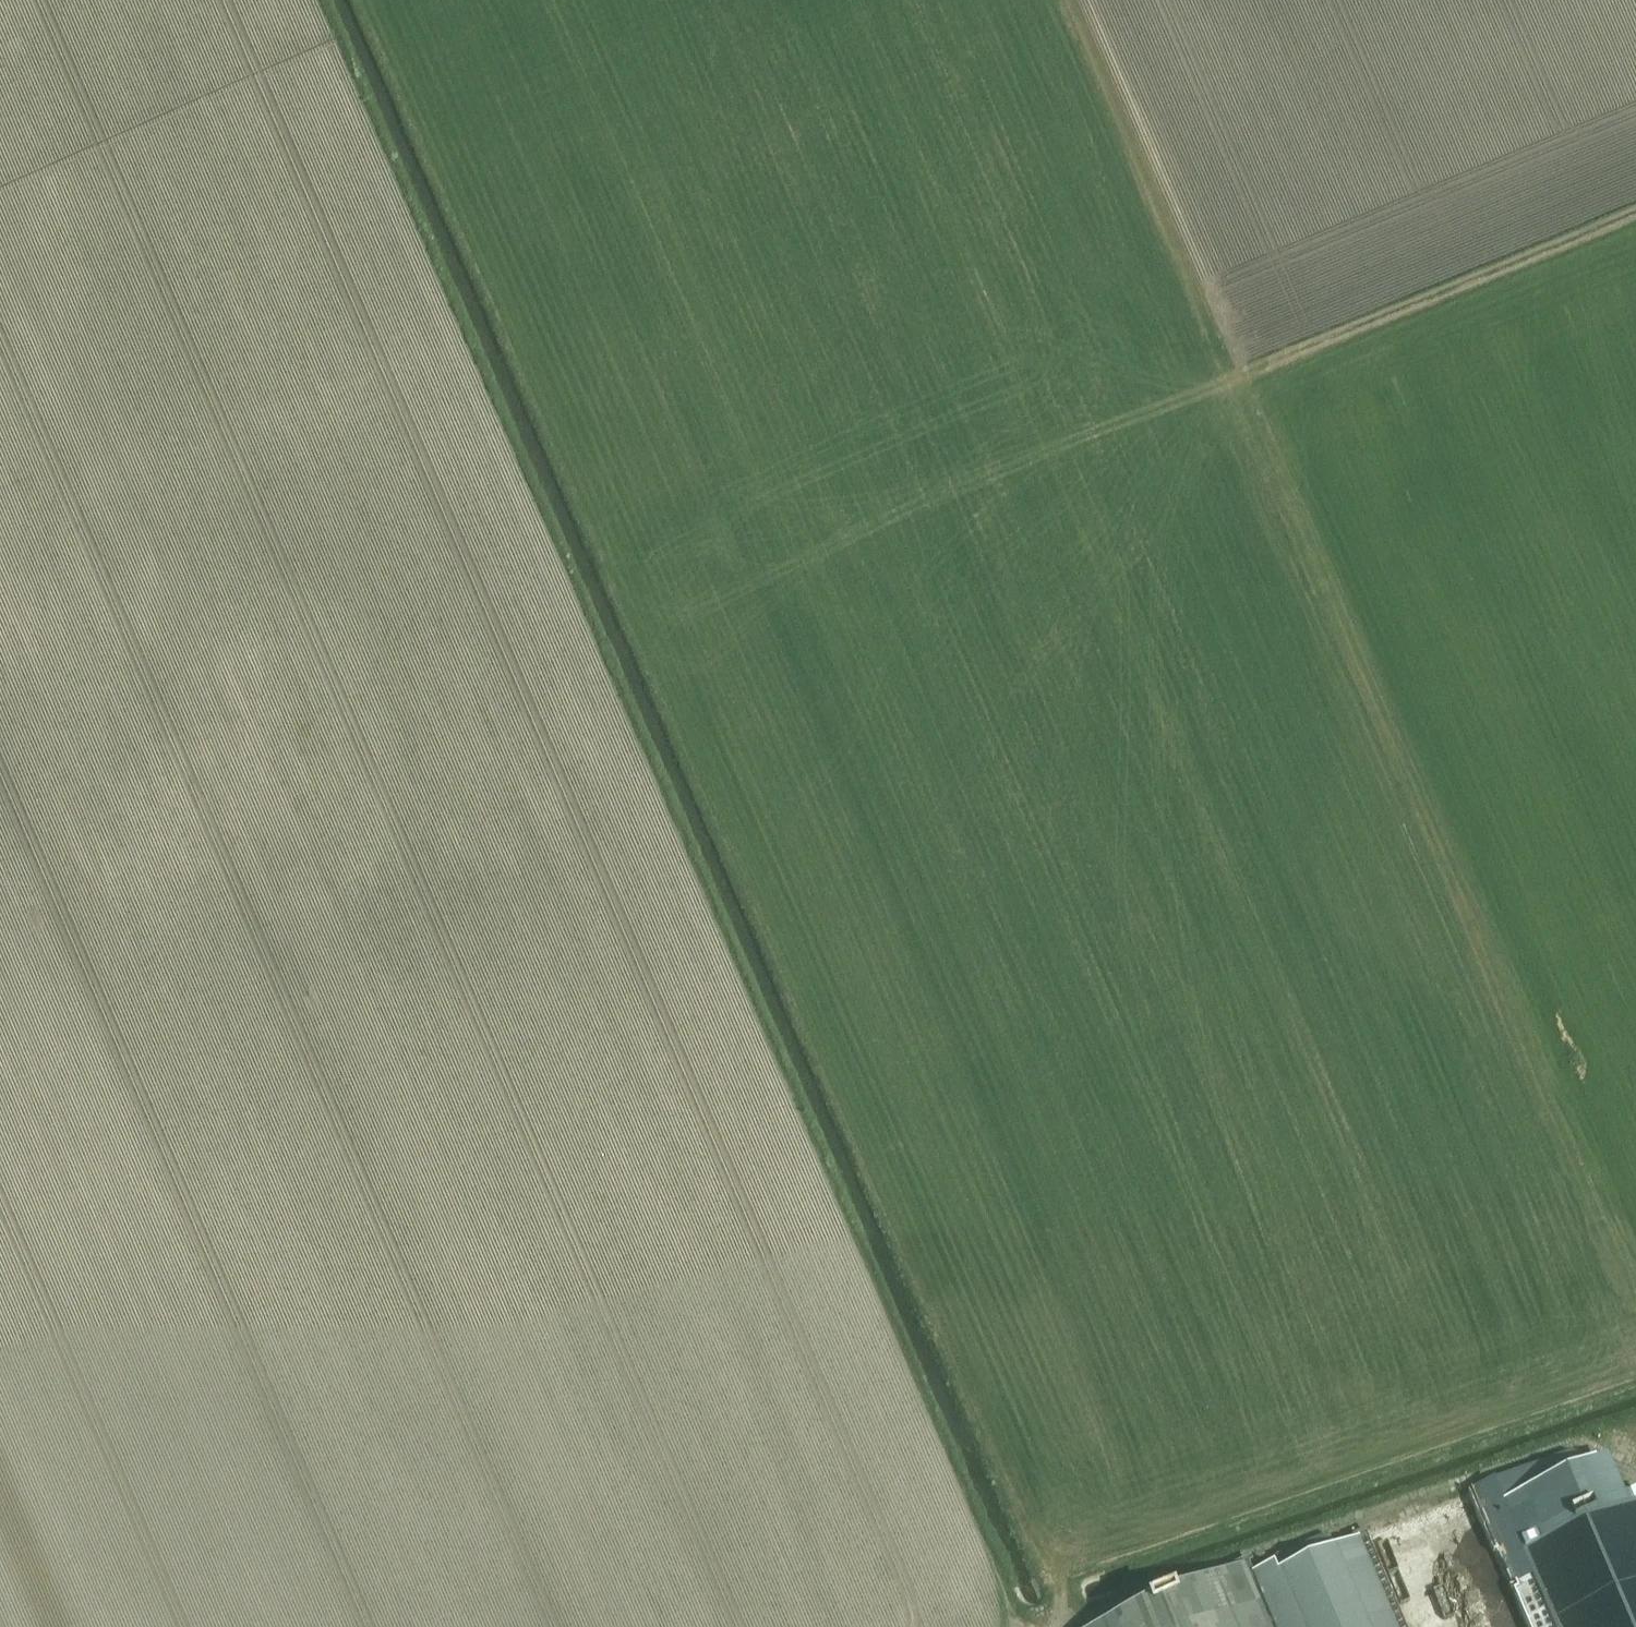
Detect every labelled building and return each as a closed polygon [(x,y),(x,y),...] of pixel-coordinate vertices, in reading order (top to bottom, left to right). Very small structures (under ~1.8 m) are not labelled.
[(1470,1493),(1277,1575),(1273,1567),(1252,1576),(1248,1566),(1252,1564),(1250,1560),(1234,1567),(1236,1571),(1111,1625),(1112,1626),(1527,1626),(1470,1493)] [(1534,1587),(1551,1626),(1635,1626),(1635,1544),(1534,1587)]
